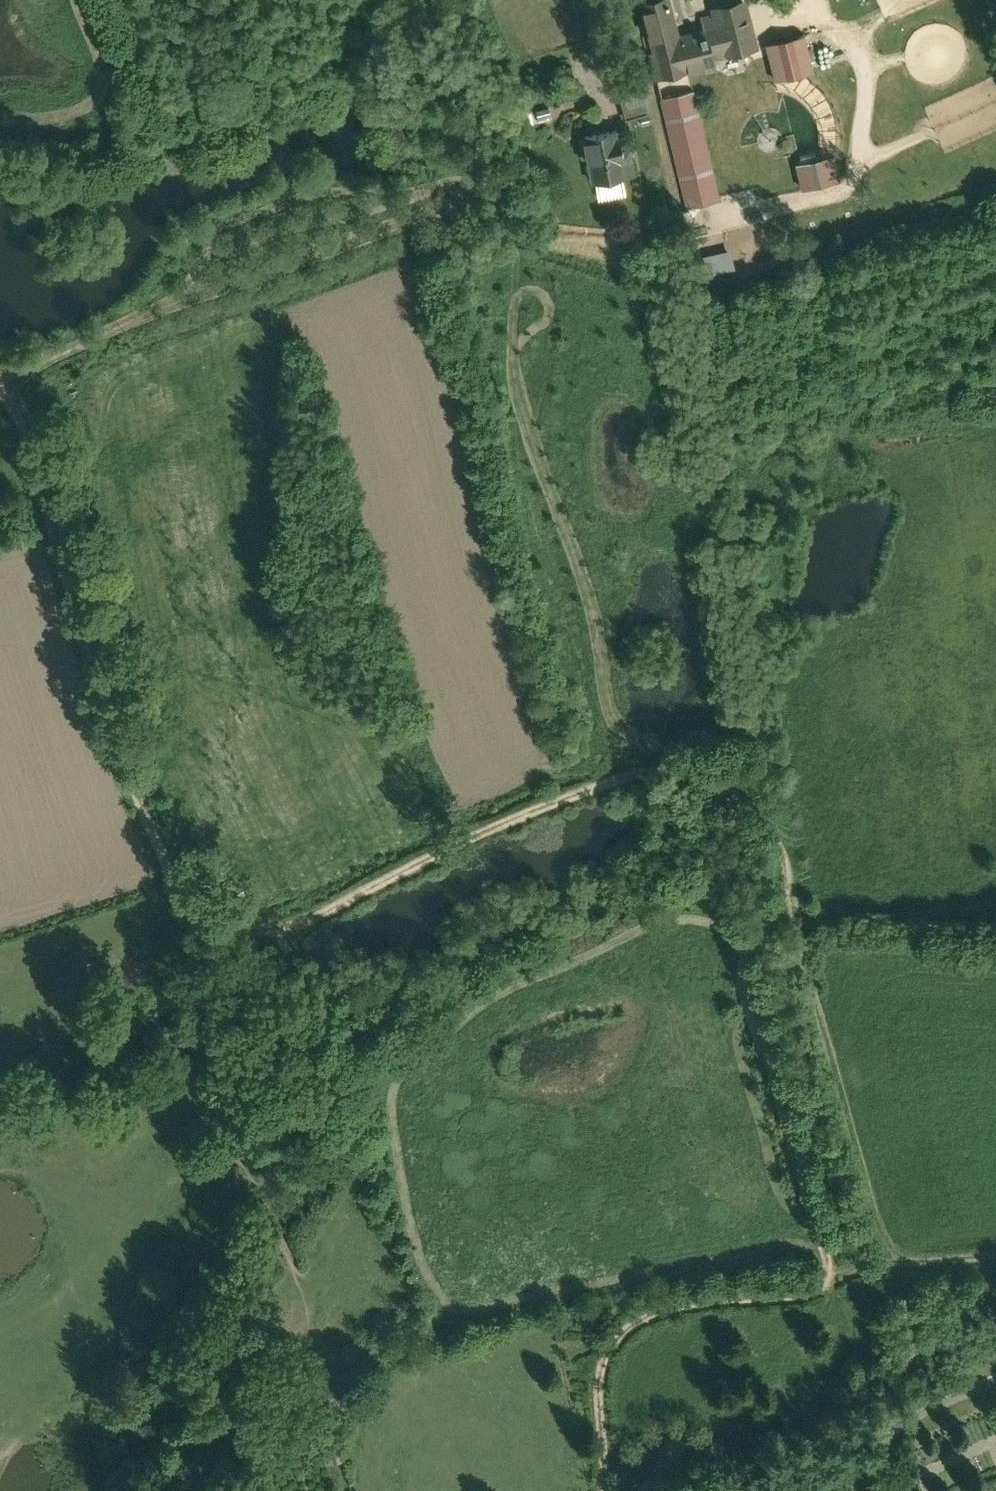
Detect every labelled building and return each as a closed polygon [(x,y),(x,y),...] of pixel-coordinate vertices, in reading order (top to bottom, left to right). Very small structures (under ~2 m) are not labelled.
[(687,77),(712,70),(710,61),(756,49),(747,12),(744,0),(736,0),(706,8),(707,14),(699,16),(701,25),(675,32),(669,5),(667,0),(641,0),(634,2),(651,68),(686,207),(717,199),(687,77)] [(801,34),(763,44),(764,47),(773,83),(811,74),(801,34)] [(637,85),(615,90),(622,118),(644,112),(637,85)] [(622,149),(618,128),(584,130),(585,135),(577,137),(582,158),(586,157),(592,181),(634,179),(634,173),(629,147),(622,149)] [(839,182),(833,154),(795,163),(801,191),(839,182)] [(696,256),(702,277),(734,268),(728,248),(696,256)]
